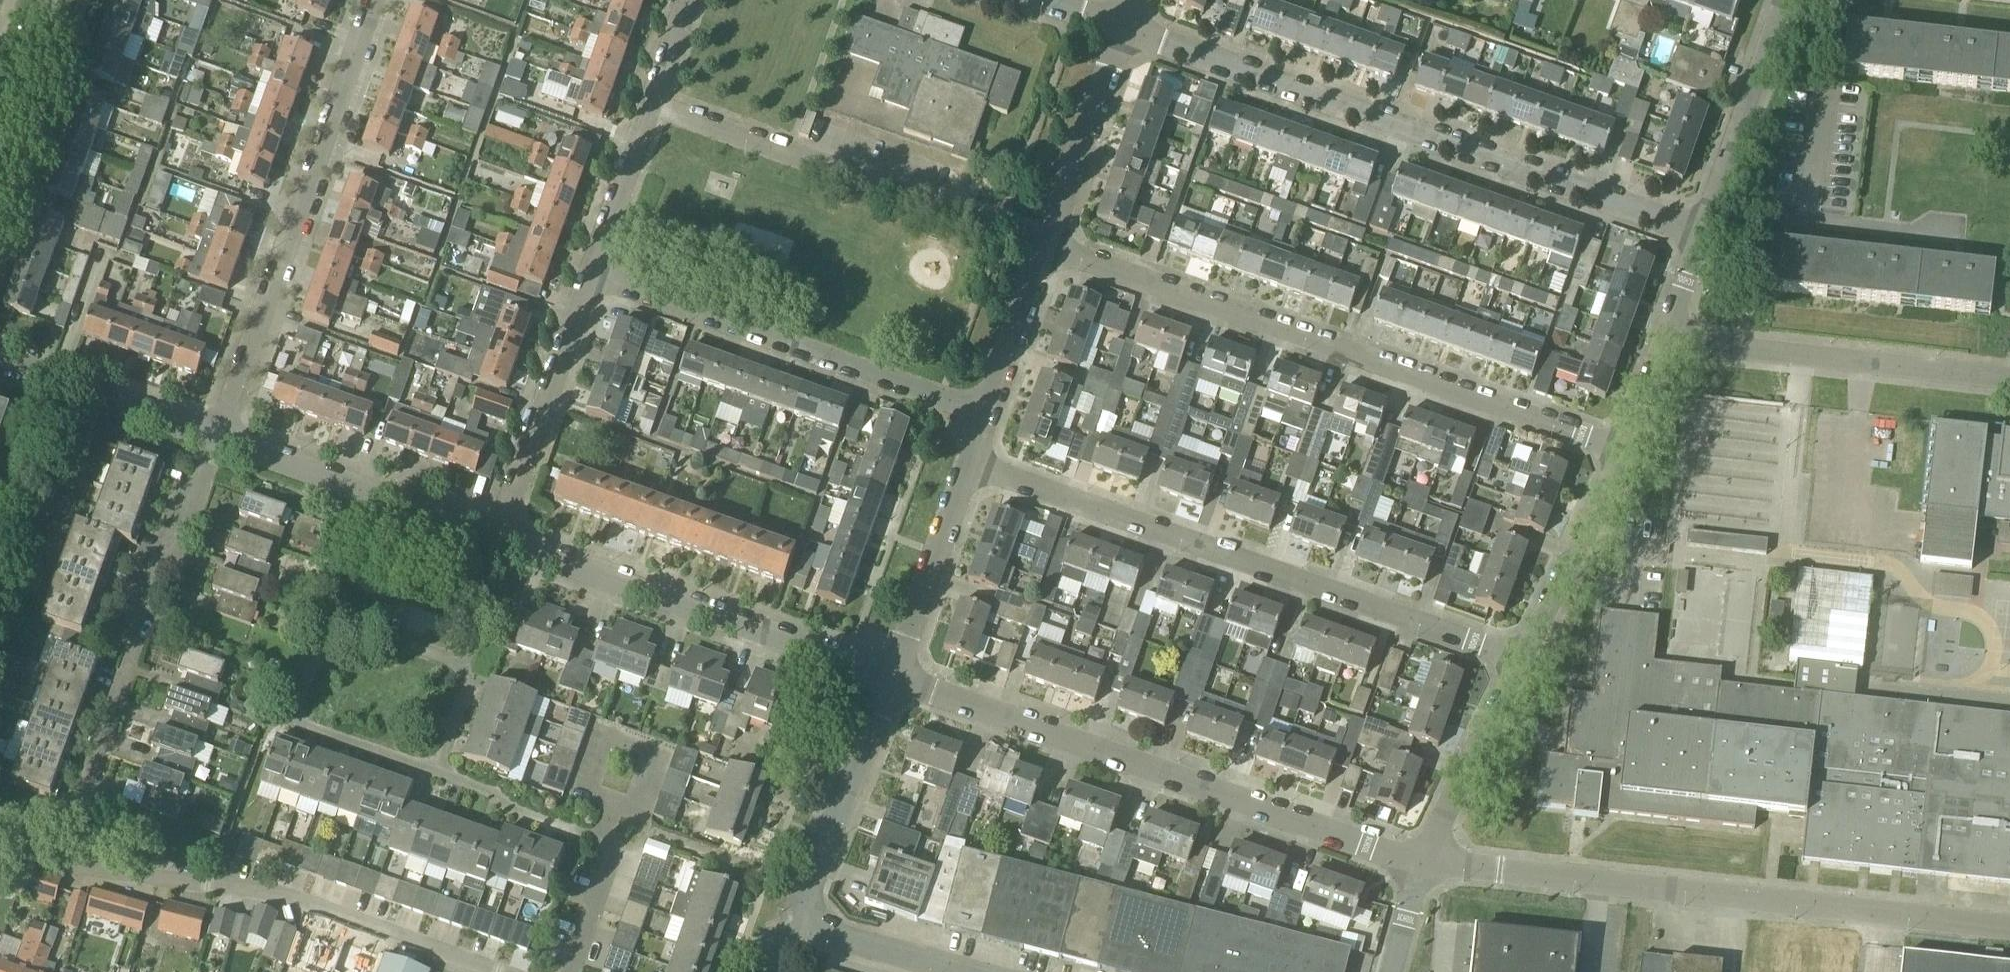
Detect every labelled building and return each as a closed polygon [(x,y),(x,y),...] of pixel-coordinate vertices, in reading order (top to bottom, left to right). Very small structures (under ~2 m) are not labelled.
[(113,4),(154,18),(159,18),(159,6),(155,4),(156,0),(115,0),(113,4)] [(213,0),(187,0),(186,3),(209,11),(213,0)] [(298,10),(324,19),(331,0),(301,0),(298,10)] [(632,0),(614,0),(608,17),(635,27),(643,4),(632,0)] [(1174,2),(1203,13),(1208,0),(1175,0),(1174,2)] [(1246,0),(1229,0),(1218,32),(1234,37),(1247,0),(1246,0)] [(1340,9),(1343,0),(1332,0),(1330,6),(1340,9)] [(1351,13),(1355,0),(1343,0),(1340,9),(1350,13),(1351,13)] [(1516,9),(1529,14),(1533,4),(1520,0),(1519,0),(1516,9)] [(1648,1),(1653,10),(1651,18),(1661,22),(1668,2),(1691,10),(1695,0),(1649,0),(1648,1)] [(1732,43),(1738,23),(1733,22),(1741,0),(1695,0),(1691,10),(1714,18),(1708,34),(1732,43)] [(1252,31),(1276,39),(1286,10),(1261,1),(1252,31)] [(1609,33),(1612,34),(1623,37),(1634,7),(1620,2),(1609,33)] [(105,27),(131,36),(141,40),(145,41),(156,44),(160,33),(150,30),(154,18),(113,4),(105,27)] [(1377,22),(1387,26),(1392,10),(1382,6),(1377,22)] [(1613,82),(1625,86),(1638,91),(1644,74),(1638,72),(1635,63),(1645,37),(1639,35),(1647,11),(1634,7),(1623,37),(1621,41),(1607,80),(1613,82)] [(954,149),(952,155),(951,156),(974,164),(980,146),(974,143),(987,107),(1007,115),(1021,76),(957,53),(965,31),(928,17),(927,20),(919,17),(920,15),(905,9),(897,32),(856,17),(843,54),(880,67),(872,90),(885,94),(881,103),(910,113),(904,131),(954,149)] [(1276,39),(1299,47),(1310,18),(1286,10),(1276,39)] [(1392,10),(1387,26),(1380,44),(1381,44),(1370,73),(1394,81),(1398,69),(1399,69),(1401,64),(1408,44),(1393,39),(1402,13),(1392,10)] [(412,11),(404,34),(429,43),(437,19),(412,11)] [(627,49),(635,27),(608,17),(597,13),(593,25),(577,19),(573,30),(592,37),(600,40),(627,49)] [(1333,27),(1310,18),(1299,47),(1323,56),(1333,27)] [(105,27),(97,50),(123,60),(131,36),(105,27)] [(1323,56),(1347,64),(1357,35),(1333,27),(1323,56)] [(184,28),(175,52),(186,56),(187,56),(192,58),(201,34),(184,28)] [(1843,74),(1917,82),(1922,36),(1848,28),(1843,74)] [(592,37),(573,30),(569,40),(588,47),(592,37)] [(1455,50),(1461,34),(1451,31),(1446,46),(1455,50)] [(421,65),(429,43),(404,34),(396,56),(421,65)] [(1461,34),(1455,50),(1466,54),(1471,38),(1461,34)] [(1347,64),(1370,73),(1381,44),(1380,44),(1357,35),(1347,64)] [(1996,44),(1963,41),(1922,36),(1917,82),(1991,90),(1996,44)] [(444,37),(440,47),(458,53),(461,43),(444,37)] [(600,40),(593,62),(619,71),(627,49),(600,40)] [(278,66),(304,75),(313,52),(286,42),(278,66)] [(1408,44),(1401,64),(1408,66),(1415,46),(1408,44)] [(2009,92),(2009,46),(1996,44),(1991,90),(2009,92)] [(251,57),(269,62),(272,52),(254,46),(251,57)] [(458,53),(440,47),(437,57),(445,60),(444,64),(456,68),(458,62),(455,61),(458,53)] [(1462,105),(1486,113),(1496,85),(1502,66),(1508,51),(1498,47),(1493,63),(1492,62),(1488,72),(1475,68),(1472,76),(1462,105)] [(1666,81),(1712,98),(1724,64),(1678,48),(1666,81)] [(88,75),(115,84),(128,88),(136,64),(123,60),(97,50),(88,75)] [(1508,51),(1502,66),(1512,70),(1518,54),(1508,51)] [(182,68),(186,56),(175,52),(171,63),(182,68)] [(611,95),(619,71),(593,62),(582,58),(581,60),(566,55),(562,66),(578,71),(574,81),(584,85),(611,95)] [(396,56),(388,79),(413,88),(429,94),(437,71),(421,65),(396,56)] [(247,66),(275,76),(270,89),(296,98),(304,75),(278,66),(269,62),(251,57),(247,66)] [(512,59),(505,78),(522,83),(528,65),(514,60),(512,59)] [(1439,97),(1449,68),(1424,59),(1418,76),(1419,76),(1415,88),(1439,97)] [(501,68),(486,63),(478,85),(493,91),(501,68)] [(1549,83),(1555,67),(1545,64),(1539,80),(1549,83)] [(561,65),(557,75),(574,81),(578,71),(562,66),(561,65)] [(1549,83),(1558,86),(1564,70),(1555,67),(1549,83)] [(1449,68),(1439,97),(1462,105),(1472,76),(1449,68)] [(603,118),(611,95),(584,85),(574,81),(557,75),(546,72),(542,84),(565,92),(561,103),(576,108),(603,118)] [(1589,90),(1598,94),(1604,78),(1594,75),(1589,90)] [(1598,94),(1608,97),(1613,82),(1607,80),(1604,78),(1598,94)] [(380,101),(405,110),(413,88),(388,79),(380,101)] [(1212,106),(1193,99),(1189,110),(1171,103),(1175,93),(1146,82),(1137,106),(1167,116),(1196,126),(1204,129),(1212,106)] [(186,85),(180,101),(186,104),(192,87),(186,85)] [(478,85),(470,107),(485,113),(493,91),(478,85)] [(1519,93),(1496,85),(1486,113),(1509,122),(1519,93)] [(1614,115),(1627,120),(1631,110),(1634,100),(1638,91),(1625,86),(1614,115)] [(262,112),(288,121),(296,98),(270,89),(262,112)] [(252,106),(255,97),(238,91),(235,100),(252,106)] [(1509,122),(1533,130),(1543,101),(1519,93),(1509,122)] [(170,103),(160,100),(147,95),(143,106),(166,114),(170,103)] [(80,96),(72,120),(98,129),(106,105),(80,96)] [(1671,124),(1699,134),(1708,110),(1695,105),(1680,99),(1671,124)] [(252,106),(235,100),(231,111),(248,117),(252,106)] [(1631,110),(1647,115),(1650,106),(1634,100),(1631,110)] [(380,101),(372,124),(397,133),(405,110),(380,101)] [(1566,110),(1543,101),(1533,130),(1556,138),(1566,110)] [(1242,112),(1219,104),(1208,133),(1232,141),(1242,112)] [(527,114),(501,105),(495,122),(521,131),(527,114)] [(166,114),(143,106),(138,118),(161,126),(166,114)] [(1159,139),(1167,116),(1137,106),(1129,128),(1159,139)] [(485,113),(470,107),(462,129),(477,135),(485,113)] [(1556,138),(1580,146),(1590,118),(1566,110),(1556,138)] [(1647,115),(1631,110),(1627,120),(1643,125),(1647,115)] [(254,134),(280,144),(288,121),(262,112),(254,133),(254,134)] [(1242,112),(1232,141),(1254,149),(1265,120),(1242,112)] [(809,139),(817,116),(807,113),(799,135),(809,139)] [(1615,127),(1590,118),(1580,146),(1604,155),(1608,143),(1609,143),(1615,127)] [(98,129),(72,120),(63,144),(89,153),(98,129)] [(1265,120),(1254,149),(1277,157),(1287,128),(1265,120)] [(397,133),(372,124),(364,148),(389,157),(397,133)] [(1691,158),(1699,134),(1671,124),(1662,148),(1691,158)] [(1204,129),(1196,126),(1188,149),(1196,152),(1204,129)] [(413,127),(409,138),(426,144),(430,133),(413,127)] [(254,134),(254,133),(239,128),(235,140),(222,136),(218,146),(235,153),(246,156),(246,157),(272,166),(280,144),(254,134)] [(1129,128),(1121,151),(1151,161),(1159,139),(1129,128)] [(1299,165),(1310,136),(1287,128),(1277,157),(1273,169),(1287,174),(1285,182),(1292,185),(1299,165)] [(1638,139),(1627,135),(1618,159),(1630,163),(1638,139)] [(1333,144),(1310,136),(1299,165),(1322,173),(1333,144)] [(426,144),(409,138),(405,147),(422,153),(426,144)] [(565,141),(556,164),(583,174),(591,150),(565,141)] [(63,144),(55,167),(81,176),(89,153),(63,144)] [(529,155),(546,161),(550,150),(533,144),(529,155)] [(1322,173),(1345,181),(1355,152),(1333,144),(1322,173)] [(232,162),(235,153),(218,146),(215,156),(232,162)] [(1662,148),(1653,172),(1669,178),(1670,177),(1682,182),(1691,158),(1662,148)] [(1180,172),(1188,175),(1196,152),(1188,149),(1180,172)] [(1114,174),(1143,184),(1155,188),(1162,165),(1151,161),(1121,151),(1114,174)] [(1355,152),(1345,181),(1355,185),(1352,195),(1360,198),(1365,199),(1378,160),(1355,152)] [(139,155),(134,169),(146,173),(151,159),(139,155)] [(529,155),(526,164),(543,170),(546,161),(529,155)] [(272,166),(246,157),(238,180),(264,189),(272,166)] [(583,174),(556,164),(548,187),(575,196),(583,174)] [(81,176),(55,167),(46,192),(72,201),(76,191),(90,195),(95,181),(81,176)] [(1391,197),(1414,205),(1424,176),(1402,168),(1391,197)] [(141,187),(146,173),(134,169),(129,183),(141,187)] [(1172,194),(1180,197),(1188,175),(1180,172),(1172,194)] [(1201,186),(1205,175),(1195,172),(1191,183),(1201,186)] [(1143,184),(1114,174),(1106,196),(1135,207),(1143,184)] [(1205,175),(1201,186),(1213,191),(1217,180),(1205,175)] [(1437,213),(1447,184),(1424,176),(1414,205),(1437,213)] [(352,180),(344,203),(370,212),(378,189),(352,180)] [(1217,180),(1213,191),(1225,195),(1229,184),(1217,180)] [(1229,184),(1225,195),(1237,199),(1241,188),(1229,184)] [(1459,221),(1470,192),(1447,184),(1437,213),(1459,221)] [(540,209),(567,219),(575,196),(548,187),(540,209)] [(531,205),(534,195),(517,188),(514,198),(531,205)] [(1248,203),(1252,192),(1241,188),(1237,199),(1248,203)] [(1264,196),(1262,196),(1252,192),(1248,203),(1260,207),(1264,196)] [(1470,192),(1459,221),(1482,229),(1493,200),(1470,192)] [(190,225),(244,245),(253,221),(238,216),(242,202),(219,194),(209,220),(194,215),(190,225)] [(1172,220),(1180,197),(1172,194),(1164,217),(1172,220)] [(1131,219),(1139,222),(1143,210),(1135,207),(1106,196),(1097,219),(1127,230),(1131,219)] [(1260,207),(1271,211),(1275,200),(1264,196),(1260,207)] [(527,215),(531,205),(514,198),(510,209),(527,215)] [(1374,203),(1365,199),(1360,198),(1352,220),(1366,225),(1374,203)] [(1275,200),(1271,211),(1282,215),(1285,204),(1275,200)] [(1515,208),(1493,200),(1482,229),(1505,238),(1515,208)] [(344,203),(336,225),(362,234),(366,224),(382,229),(386,218),(380,216),(370,212),(344,203)] [(1279,223),(1290,227),(1293,219),(1296,208),(1285,204),(1282,215),(1279,223)] [(1396,211),(1390,209),(1377,205),(1369,227),(1388,234),(1396,211)] [(380,216),(386,218),(397,222),(401,212),(383,206),(380,216)] [(1258,211),(1246,207),(1243,213),(1255,218),(1258,211)] [(1304,223),(1308,212),(1296,208),(1293,219),(1304,223)] [(1505,238),(1528,246),(1538,216),(1515,208),(1505,238)] [(559,241),(567,219),(540,209),(532,231),(559,241)] [(471,215),(459,211),(452,228),(465,233),(471,215)] [(101,223),(124,231),(128,220),(105,212),(101,223)] [(1304,223),(1315,227),(1319,216),(1308,212),(1304,223)] [(30,237),(56,246),(65,223),(39,213),(30,237)] [(1155,214),(1150,229),(1147,237),(1163,243),(1172,220),(1164,217),(1155,214)] [(74,226),(120,242),(124,231),(101,223),(77,215),(74,226)] [(1315,227),(1327,231),(1331,220),(1319,216),(1315,227)] [(1561,224),(1538,216),(1528,246),(1551,254),(1561,224)] [(147,221),(136,217),(132,228),(143,232),(147,221)] [(1178,220),(1168,249),(1191,257),(1201,228),(1178,220)] [(1327,231),(1339,235),(1342,224),(1331,220),(1327,231)] [(1204,221),(1201,228),(1191,257),(1213,265),(1224,236),(1213,232),(1215,225),(1204,221)] [(1353,228),(1342,224),(1339,235),(1349,239),(1353,228)] [(1583,233),(1561,224),(1551,254),(1573,262),(1583,233)] [(244,245),(190,225),(187,235),(202,240),(198,253),(236,267),(244,245)] [(362,234),(336,225),(328,248),(354,257),(362,234)] [(559,241),(532,231),(520,227),(515,240),(501,235),(497,244),(551,264),(559,241)] [(1213,265),(1236,273),(1249,235),(1227,227),(1224,236),(1213,265)] [(1366,232),(1353,228),(1349,239),(1362,244),(1366,232)] [(440,236),(421,230),(416,246),(434,253),(440,236)] [(1249,235),(1236,273),(1259,281),(1272,243),(1249,235)] [(1325,235),(1322,246),(1320,250),(1343,258),(1348,243),(1325,235)] [(56,246),(30,237),(22,261),(48,270),(56,246)] [(1588,239),(1579,263),(1587,266),(1587,265),(1594,267),(1602,244),(1588,239)] [(1385,252),(1397,256),(1401,245),(1389,241),(1385,252)] [(1272,243),(1259,281),(1281,289),(1291,260),(1295,251),(1272,243)] [(143,250),(126,244),(122,253),(139,260),(143,250)] [(543,287),(551,264),(497,244),(493,253),(520,263),(516,276),(492,267),(486,283),(516,295),(520,284),(522,279),(543,287)] [(1846,253),(1814,249),(1772,244),(1767,290),(1841,299),(1846,253)] [(1397,256),(1408,260),(1412,249),(1401,245),(1397,256)] [(328,248),(320,271),(346,280),(354,257),(328,248)] [(1423,252),(1412,249),(1408,260),(1419,263),(1423,252)] [(364,261),(381,267),(385,257),(368,251),(364,261)] [(1419,263),(1430,267),(1434,256),(1423,252),(1419,263)] [(1625,252),(1616,275),(1645,285),(1653,262),(1625,252)] [(236,267),(198,253),(193,266),(178,260),(174,271),(228,290),(236,267)] [(1920,261),(1888,257),(1846,253),(1841,299),(1915,307),(1920,261)] [(1430,267),(1442,271),(1446,260),(1434,256),(1430,267)] [(1386,257),(1379,277),(1389,281),(1397,261),(1386,257)] [(1357,284),(1336,277),(1326,305),(1350,314),(1351,311),(1360,314),(1379,264),(1365,259),(1357,284)] [(1281,289),(1304,297),(1314,268),(1291,260),(1281,289)] [(1446,260),(1442,271),(1453,275),(1457,264),(1446,260)] [(48,270),(22,261),(13,284),(39,293),(45,295),(49,284),(43,282),(48,270)] [(364,261),(361,271),(378,277),(381,267),(364,261)] [(1995,269),(1962,266),(1920,261),(1915,307),(1990,315),(1995,269)] [(155,278),(159,266),(149,263),(145,275),(155,278)] [(1586,290),(1594,267),(1587,265),(1587,266),(1579,263),(1571,286),(1579,288),(1579,287),(1586,290)] [(74,264),(69,278),(81,282),(86,269),(74,264)] [(1453,275),(1464,279),(1468,268),(1457,264),(1453,275)] [(1304,297),(1326,305),(1336,277),(1314,268),(1304,297)] [(1480,273),(1468,268),(1464,279),(1476,283),(1480,273)] [(320,271),(312,294),(365,313),(368,302),(341,293),(346,280),(320,271)] [(1476,283),(1487,287),(1491,276),(1480,273),(1476,283)] [(1608,298),(1637,308),(1645,285),(1616,275),(1608,298)] [(1502,280),(1491,276),(1487,287),(1498,291),(1502,280)] [(65,291),(77,295),(81,282),(69,278),(65,291)] [(1498,291),(1510,295),(1514,284),(1502,280),(1498,291)] [(83,336),(106,344),(115,318),(103,314),(113,286),(102,282),(83,336)] [(39,293),(13,284),(5,308),(31,318),(39,293)] [(1514,284),(1510,295),(1521,299),(1525,288),(1514,284)] [(1579,288),(1571,286),(1563,307),(1571,310),(1579,288)] [(197,302),(221,311),(226,295),(203,287),(197,302)] [(1521,299),(1532,303),(1536,292),(1525,288),(1521,299)] [(152,361),(166,322),(153,317),(158,303),(155,302),(158,295),(150,292),(148,298),(129,352),(152,361)] [(454,318),(462,321),(523,343),(531,320),(520,316),(525,302),(497,292),(488,318),(458,307),(454,318)] [(1072,292),(1064,314),(1093,325),(1124,336),(1129,317),(1116,312),(1117,309),(1101,302),(1072,292)] [(1532,303),(1544,307),(1548,296),(1536,292),(1532,303)] [(1395,330),(1405,301),(1382,293),(1373,322),(1395,330)] [(365,313),(312,294),(304,317),(329,326),(334,313),(361,323),(365,313)] [(106,344),(129,352),(148,298),(138,295),(133,310),(120,305),(115,318),(106,344)] [(1559,300),(1548,296),(1544,307),(1555,311),(1559,300)] [(1629,330),(1637,308),(1608,298),(1601,320),(1629,330)] [(61,301),(53,325),(64,330),(71,311),(73,305),(61,301)] [(1395,330),(1418,338),(1428,309),(1405,301),(1395,330)] [(1563,307),(1555,330),(1563,333),(1571,310),(1563,307)] [(1440,346),(1463,354),(1477,316),(1454,308),(1451,317),(1440,346)] [(1418,338),(1440,346),(1451,317),(1428,309),(1418,338)] [(152,361),(175,369),(193,315),(183,312),(178,326),(166,322),(152,361)] [(1056,337),(1085,347),(1093,325),(1064,314),(1056,337)] [(203,319),(193,315),(175,369),(197,377),(207,351),(193,346),(203,319)] [(1499,324),(1477,316),(1463,354),(1486,362),(1499,324)] [(1145,351),(1158,356),(1168,326),(1145,318),(1131,358),(1141,362),(1145,351)] [(1621,353),(1629,330),(1601,320),(1593,343),(1621,353)] [(475,352),(488,357),(515,366),(523,343),(462,321),(458,333),(476,339),(472,351),(475,352)] [(611,345),(652,360),(663,363),(674,367),(679,351),(655,343),(658,335),(648,331),(619,321),(611,345)] [(1486,362),(1508,370),(1518,341),(1522,332),(1499,324),(1486,362)] [(1190,334),(1168,326),(1158,356),(1169,359),(1164,375),(1174,379),(1190,334)] [(306,386),(309,375),(312,367),(315,358),(323,336),(299,328),(295,341),(308,345),(299,369),(297,369),(293,382),(282,378),(273,403),(296,412),(306,386)] [(1555,330),(1550,345),(1564,350),(1569,335),(1563,333),(1555,330)] [(374,332),(369,346),(397,357),(402,343),(374,332)] [(1085,347),(1056,337),(1048,359),(1077,369),(1085,347)] [(1109,356),(1119,359),(1125,343),(1113,339),(1108,355),(1109,356)] [(1197,381),(1220,389),(1234,349),(1211,341),(1197,381)] [(1518,341),(1508,370),(1532,378),(1542,349),(1518,341)] [(1593,343),(1585,365),(1613,376),(1621,353),(1593,343)] [(611,345),(603,367),(644,382),(652,360),(611,345)] [(714,354),(690,346),(680,376),(703,384),(714,354)] [(1256,357),(1234,349),(1220,389),(1242,397),(1253,367),(1256,357)] [(442,353),(438,364),(436,370),(471,382),(474,373),(481,376),(480,379),(507,389),(515,366),(488,357),(475,352),(471,364),(442,353)] [(1605,399),(1613,376),(1585,365),(1547,352),(1542,367),(1533,392),(1547,397),(1556,371),(1580,379),(1576,389),(1605,399)] [(703,384),(725,392),(736,362),(714,354),(703,384)] [(1119,359),(1109,356),(1104,372),(1091,368),(1086,382),(1109,390),(1119,359)] [(315,358),(312,367),(309,375),(319,379),(325,361),(315,358)] [(414,362),(403,359),(389,399),(400,402),(414,362)] [(1119,359),(1109,390),(1120,394),(1131,363),(1119,359)] [(736,362),(725,392),(721,405),(743,413),(744,411),(758,370),(736,362)] [(663,363),(659,374),(670,378),(674,367),(663,363)] [(1285,413),(1299,372),(1277,364),(1267,394),(1268,394),(1264,406),(1285,413)] [(603,367),(595,390),(634,403),(634,404),(646,408),(650,397),(641,394),(645,382),(644,382),(603,367)] [(319,420),(342,428),(351,402),(354,390),(360,374),(350,370),(345,386),(342,385),(338,397),(328,394),(319,420)] [(767,419),(770,408),(781,378),(758,370),(744,411),(767,419)] [(1283,418),(1306,426),(1322,381),(1299,372),(1285,413),(1283,418)] [(369,377),(360,374),(354,390),(364,394),(369,377)] [(1034,397),(1064,407),(1077,412),(1082,397),(1077,396),(1079,388),(1072,386),(1042,375),(1034,397)] [(781,378),(770,408),(793,416),(803,386),(781,378)] [(1099,419),(1101,412),(1109,390),(1086,382),(1082,394),(1094,399),(1088,416),(1099,419)] [(328,394),(306,386),(296,412),(319,420),(328,394)] [(816,424),(826,394),(803,386),(793,416),(816,424)] [(1171,386),(1171,388),(1164,409),(1175,413),(1183,390),(1171,386)] [(1355,425),(1356,425),(1366,396),(1343,388),(1327,432),(1349,440),(1355,425)] [(634,403),(595,390),(587,413),(626,427),(634,404),(634,403)] [(1109,390),(1101,412),(1114,417),(1122,394),(1120,394),(1109,390)] [(1175,413),(1186,417),(1194,394),(1183,390),(1175,413)] [(495,423),(503,400),(480,391),(473,410),(472,410),(468,423),(466,428),(452,467),(476,475),(490,437),(477,432),(482,418),(495,423)] [(398,405),(394,417),(384,443),(407,451),(417,425),(427,397),(417,393),(411,410),(398,405)] [(826,394),(816,424),(804,457),(815,461),(822,442),(834,446),(849,403),(826,394)] [(1366,396),(1356,425),(1368,429),(1362,446),(1372,450),(1382,423),(1388,404),(1366,396)] [(417,425),(407,451),(430,459),(439,433),(440,433),(444,423),(431,418),(437,401),(427,397),(417,425)] [(646,408),(658,413),(662,401),(650,397),(646,408)] [(1034,397),(1026,419),(1056,429),(1064,407),(1034,397)] [(374,409),(351,402),(342,428),(365,436),(374,409)] [(860,433),(862,428),(868,409),(857,406),(849,429),(860,433)] [(658,413),(646,408),(642,420),(654,424),(658,413)] [(1154,432),(1166,436),(1175,413),(1164,409),(1162,408),(1154,432)] [(11,413),(0,409),(0,445),(11,413)] [(1241,436),(1249,413),(1237,409),(1229,432),(1241,436)] [(1421,448),(1431,419),(1409,411),(1398,440),(1421,448)] [(1175,413),(1166,436),(1180,441),(1188,417),(1186,417),(1175,413)] [(1252,440),(1260,417),(1249,413),(1241,436),(1252,440)] [(881,414),(873,437),(902,447),(910,424),(881,414)] [(1099,419),(1088,416),(1086,415),(1081,431),(1093,435),(1099,419)] [(657,438),(681,446),(685,435),(674,431),(678,420),(665,416),(657,438)] [(1087,440),(1056,429),(1026,419),(1018,442),(1048,452),(1051,444),(1069,450),(1066,459),(1079,463),(1087,440)] [(1416,461),(1439,469),(1453,427),(1431,419),(1421,448),(1416,461)] [(440,433),(439,433),(430,459),(452,467),(466,428),(444,420),(444,423),(440,433)] [(1922,511),(1922,513),(1926,513),(1924,529),(1920,529),(1920,530),(1924,531),(1920,564),(1971,569),(1977,517),(2009,520),(2009,435),(2004,434),(2004,430),(2002,430),(2001,441),(1986,440),(1987,432),(1932,426),(1931,428),(1935,428),(1926,511),(1922,511)] [(1447,475),(1453,460),(1465,464),(1476,435),(1453,427),(1439,469),(1437,472),(1447,475)] [(694,438),(685,435),(681,446),(703,454),(707,443),(711,432),(698,428),(694,438)] [(1494,428),(1482,463),(1493,467),(1505,432),(1494,428)] [(849,429),(845,440),(856,444),(860,433),(849,429)] [(1092,468),(1115,476),(1130,435),(1115,430),(1111,441),(1103,438),(1092,468)] [(1241,436),(1229,432),(1227,431),(1219,455),(1232,459),(1241,436)] [(1295,455),(1307,460),(1314,437),(1303,433),(1295,455)] [(1130,435),(1115,476),(1138,484),(1153,443),(1130,435)] [(1245,464),(1253,441),(1252,440),(1241,436),(1232,459),(1245,464)] [(873,437),(865,460),(894,470),(902,447),(873,437)] [(1317,463),(1325,441),(1314,437),(1307,460),(1317,463)] [(718,447),(714,458),(726,462),(730,451),(718,447)] [(1174,448),(1169,463),(1158,491),(1181,499),(1196,456),(1174,448)] [(158,465),(120,451),(113,471),(147,483),(152,484),(158,465)] [(1531,454),(1526,466),(1512,461),(1508,472),(1530,480),(1559,490),(1567,467),(1531,454)] [(737,466),(748,470),(752,459),(741,455),(737,466)] [(1285,477),(1299,482),(1307,460),(1295,455),(1293,455),(1285,477)] [(1196,456),(1181,499),(1204,507),(1219,464),(1196,456)] [(1360,479),(1372,483),(1380,460),(1368,456),(1360,479)] [(850,480),(886,493),(894,470),(865,460),(858,457),(850,480)] [(764,463),(752,459),(748,470),(759,474),(764,463)] [(1317,463),(1307,460),(1299,482),(1311,487),(1319,464),(1317,463)] [(1380,460),(1372,483),(1383,487),(1391,464),(1380,460)] [(836,462),(832,474),(844,478),(848,466),(836,462)] [(1493,467),(1482,463),(1477,478),(1488,482),(1493,467)] [(775,467),(771,478),(782,482),(786,471),(775,467)] [(555,503),(600,519),(601,520),(613,487),(567,470),(555,503)] [(1240,470),(1233,488),(1224,514),(1246,522),(1257,493),(1263,478),(1240,470)] [(113,471),(106,490),(141,502),(147,483),(113,471)] [(1462,471),(1449,506),(1461,510),(1474,475),(1462,471)] [(828,485),(829,485),(839,489),(840,489),(853,493),(849,505),(878,515),(886,493),(850,480),(844,478),(832,474),(828,485)] [(1350,500),(1363,505),(1365,505),(1372,483),(1360,479),(1358,478),(1350,500)] [(821,484),(820,483),(809,479),(804,490),(817,495),(821,484)] [(1551,512),(1559,490),(1530,480),(1526,492),(1508,486),(1505,495),(1522,501),(1551,512)] [(1365,505),(1363,505),(1355,528),(1367,532),(1356,561),(1379,569),(1394,527),(1373,519),(1385,488),(1383,487),(1372,483),(1365,505)] [(1409,483),(1405,495),(1426,502),(1431,490),(1422,487),(1409,483)] [(601,520),(647,536),(658,503),(613,487),(601,520)] [(141,502),(106,490),(99,509),(134,521),(140,503),(146,505),(146,504),(141,502)] [(42,512),(49,514),(56,494),(48,492),(42,512)] [(1280,500),(1257,493),(1246,522),(1269,530),(1280,500)] [(1428,503),(1426,502),(1405,495),(1401,505),(1402,506),(1401,508),(1422,516),(1426,505),(1427,505),(1428,503)] [(242,537),(274,548),(278,549),(284,530),(281,529),(287,510),(247,496),(240,515),(249,519),(242,537)] [(1468,500),(1463,515),(1486,524),(1492,508),(1468,500)] [(1522,501),(1518,514),(1506,510),(1503,520),(1543,534),(1551,512),(1522,501)] [(647,536),(661,541),(692,552),(704,519),(658,503),(647,536)] [(849,505),(841,528),(870,538),(878,515),(849,505)] [(828,523),(832,512),(820,507),(816,519),(828,523)] [(1313,546),(1323,516),(1300,508),(1290,538),(1313,546)] [(99,509),(92,529),(117,538),(127,541),(134,521),(99,509)] [(994,510),(986,533),(1050,557),(1058,533),(1045,528),(1041,540),(1031,537),(1033,532),(1021,528),(1023,520),(994,510)] [(1459,517),(1445,512),(1437,536),(1450,541),(1459,517)] [(1486,524),(1463,515),(1458,529),(1482,537),(1486,524)] [(1346,524),(1323,516),(1313,546),(1335,554),(1346,524)] [(750,535),(734,530),(704,519),(692,552),(738,568),(750,535)] [(828,523),(816,519),(812,531),(823,535),(828,523)] [(117,538),(92,529),(77,524),(71,543),(105,555),(111,537),(117,539),(117,538)] [(1379,569),(1401,577),(1416,535),(1394,527),(1379,569)] [(841,528),(833,550),(862,561),(870,538),(841,528)] [(1768,541),(1688,532),(1687,546),(1766,555),(1768,541)] [(1006,567),(1011,554),(1033,562),(1031,567),(1044,572),(1050,557),(986,533),(977,557),(1006,567)] [(229,575),(261,586),(264,587),(271,568),(268,566),(274,548),(242,537),(233,534),(227,553),(236,556),(229,575)] [(750,535),(738,568),(784,585),(797,552),(750,535)] [(1439,543),(1416,535),(1401,577),(1423,585),(1439,543)] [(1491,559),(1520,569),(1528,546),(1499,536),(1491,559)] [(1063,567),(1052,563),(1039,601),(1052,605),(1061,578),(1082,586),(1086,575),(1097,546),(1073,537),(1063,567)] [(71,543),(64,562),(98,575),(104,557),(110,559),(111,557),(105,555),(71,543)] [(1110,584),(1121,554),(1097,546),(1086,575),(1110,584)] [(1445,569),(1457,572),(1464,550),(1453,546),(1445,569)] [(854,583),(862,561),(833,550),(824,574),(854,583)] [(804,552),(800,564),(811,568),(816,556),(804,552)] [(1121,554),(1110,584),(1134,592),(1144,563),(1121,554)] [(1030,614),(1033,605),(1034,602),(1007,592),(1015,570),(1006,567),(977,557),(969,581),(996,591),(992,601),(1030,614)] [(1520,569),(1491,559),(1483,557),(1475,579),(1512,591),(1520,569)] [(98,575),(64,562),(57,582),(91,595),(98,576),(103,578),(104,577),(98,575)] [(807,579),(811,568),(800,564),(795,575),(807,579)] [(1475,579),(1457,572),(1445,569),(1433,603),(1446,607),(1451,594),(1449,594),(1453,582),(1479,591),(1475,603),(1504,613),(1512,591),(1475,579)] [(1176,618),(1179,608),(1189,579),(1166,570),(1156,600),(1157,600),(1153,610),(1176,618)] [(220,571),(220,572),(213,591),(223,594),(216,614),(251,626),(258,606),(254,605),(261,586),(229,575),(220,571)] [(1854,701),(1858,669),(1862,669),(1872,579),(1799,571),(1789,661),(1797,662),(1794,694),(1720,685),(1720,684),(1722,670),(1653,663),(1654,655),(1655,655),(1659,618),(1600,612),(1591,696),(1571,694),(1566,736),(1572,736),(1571,745),(1565,744),(1564,758),(1548,756),(1546,775),(1542,805),(1563,807),(1563,808),(1574,809),(1573,818),(1598,821),(1599,812),(1754,829),(1757,810),(1806,816),(1801,861),(1803,861),(1803,859),(1859,866),(2009,883),(2009,718),(1854,701)] [(854,583),(824,574),(817,596),(846,606),(854,583)] [(1189,579),(1179,608),(1203,617),(1214,587),(1189,579)] [(57,582),(50,601),(84,613),(91,595),(57,582)] [(1235,595),(1225,623),(1225,624),(1249,633),(1260,604),(1235,595)] [(65,629),(62,639),(84,647),(88,637),(83,636),(83,634),(78,632),(84,613),(50,601),(43,621),(65,629)] [(1030,614),(992,601),(989,612),(990,612),(990,614),(1025,627),(1030,614)] [(990,612),(989,612),(961,602),(953,626),(982,636),(990,614),(990,612)] [(1283,612),(1260,604),(1249,633),(1244,645),(1268,653),(1272,641),(1273,641),(1283,612)] [(1033,605),(1030,614),(1025,627),(1039,632),(1046,610),(1033,605)] [(519,646),(543,655),(558,612),(542,606),(536,622),(527,619),(524,629),(512,625),(503,649),(516,654),(519,646)] [(1081,620),(1096,625),(1100,611),(1085,606),(1081,620)] [(1125,609),(1117,632),(1130,637),(1139,614),(1125,609)] [(559,686),(572,691),(586,651),(574,647),(578,637),(569,633),(574,618),(558,612),(543,655),(568,663),(559,686)] [(1139,614),(1130,637),(1144,642),(1152,619),(1139,614)] [(1290,660),(1313,668),(1328,628),(1305,619),(1290,660)] [(1076,632),(1091,638),(1096,625),(1081,620),(1076,632)] [(619,674),(636,629),(619,623),(613,639),(604,635),(597,655),(586,651),(572,691),(584,695),(595,665),(619,674)] [(974,660),(982,636),(953,626),(944,650),(974,660)] [(1328,628),(1313,668),(1337,677),(1341,666),(1352,636),(1328,628)] [(651,634),(636,629),(619,674),(643,682),(641,688),(654,693),(663,668),(651,664),(655,653),(646,650),(651,634)] [(1109,655),(1122,659),(1130,637),(1117,632),(1109,655)] [(1195,634),(1187,657),(1200,662),(1208,639),(1195,634)] [(1376,645),(1352,636),(1341,666),(1366,674),(1376,645)] [(1144,642),(1130,637),(1122,659),(1136,664),(1144,642)] [(84,647),(62,639),(52,668),(87,680),(93,662),(99,664),(100,663),(81,656),(84,647)] [(1061,647),(1037,639),(1023,678),(1048,686),(1061,647)] [(1208,639),(1200,662),(1212,666),(1220,643),(1208,639)] [(995,668),(1009,673),(1018,649),(1003,643),(995,668)] [(1061,647),(1048,686),(1072,695),(1084,659),(1085,656),(1061,647)] [(668,691),(693,700),(708,654),(692,649),(687,664),(678,661),(674,672),(663,668),(654,693),(666,697),(668,691)] [(1382,674),(1395,679),(1404,655),(1391,650),(1382,674)] [(188,675),(181,694),(212,705),(216,706),(223,686),(219,684),(226,667),(185,652),(178,672),(188,675)] [(715,714),(727,719),(736,694),(725,690),(729,679),(719,676),(725,660),(708,654),(693,700),(717,708),(715,714)] [(1172,698),(1175,699),(1185,703),(1200,662),(1187,657),(1172,698)] [(1084,659),(1072,695),(1095,703),(1107,667),(1084,659)] [(1269,686),(1277,663),(1264,659),(1256,682),(1269,686)] [(1209,744),(1223,704),(1224,702),(1203,694),(1212,666),(1200,662),(1185,703),(1195,706),(1185,735),(1209,744)] [(1290,668),(1277,663),(1269,686),(1282,691),(1290,668)] [(1434,665),(1426,689),(1455,700),(1463,675),(1434,665)] [(52,668),(46,687),(80,699),(87,680),(52,668)] [(748,698),(736,694),(727,719),(721,738),(734,743),(738,729),(745,732),(749,719),(767,725),(783,680),(757,671),(748,698)] [(1377,689),(1390,694),(1395,679),(1382,674),(1377,689)] [(485,700),(531,717),(538,697),(492,681),(485,700)] [(1140,719),(1150,690),(1126,682),(1116,711),(1140,719)] [(1245,719),(1255,723),(1269,686),(1256,682),(1245,712),(1223,704),(1209,744),(1234,752),(1245,719)] [(1446,723),(1455,700),(1426,689),(1410,684),(1406,696),(1421,701),(1417,713),(1446,723)] [(1308,685),(1303,698),(1319,703),(1323,690),(1308,685)] [(1254,727),(1265,731),(1268,732),(1282,691),(1269,686),(1255,723),(1254,727)] [(46,687),(39,706),(74,718),(80,699),(46,687)] [(1371,693),(1358,688),(1350,711),(1363,715),(1371,693)] [(168,731),(198,742),(203,744),(210,723),(206,722),(212,705),(181,694),(172,690),(165,710),(174,713),(168,731)] [(1175,699),(1172,698),(1150,690),(1140,719),(1164,728),(1175,699)] [(1303,698),(1299,711),(1314,717),(1319,703),(1303,698)] [(531,717),(485,700),(479,720),(524,736),(531,717)] [(39,706),(32,726),(67,738),(74,718),(39,706)] [(591,716),(572,709),(570,708),(563,728),(583,736),(591,716)] [(1417,713),(1409,737),(1438,747),(1446,723),(1417,713)] [(1357,744),(1361,732),(1365,722),(1352,717),(1342,744),(1328,739),(1323,752),(1312,748),(1301,776),(1326,785),(1335,760),(1349,765),(1357,744)] [(1365,722),(1361,732),(1384,740),(1389,726),(1366,718),(1365,722)] [(524,736),(479,720),(472,739),(517,756),(524,736)] [(32,726),(25,745),(60,757),(67,738),(32,726)] [(1294,727),(1289,740),(1279,768),(1301,776),(1312,748),(1316,735),(1294,727)] [(155,769),(185,779),(190,782),(196,761),(192,760),(198,742),(168,731),(158,728),(152,747),(161,751),(155,769)] [(563,728),(556,748),(577,756),(583,736),(563,728)] [(1289,740),(1268,732),(1265,731),(1255,760),(1279,768),(1289,740)] [(929,770),(939,741),(915,732),(905,762),(929,770)] [(1385,779),(1414,789),(1422,765),(1401,758),(1405,747),(1384,740),(1361,732),(1357,744),(1379,752),(1375,761),(1389,766),(1385,779)] [(261,784),(281,791),(297,746),(277,739),(261,784)] [(508,781),(510,775),(517,756),(472,739),(464,759),(493,769),(491,775),(508,781)] [(963,750),(939,741),(929,770),(940,774),(935,789),(948,793),(963,750)] [(53,776),(60,757),(25,745),(19,765),(53,776)] [(281,791),(301,799),(317,753),(297,746),(281,791)] [(677,747),(668,771),(691,779),(699,755),(677,747)] [(577,756),(556,748),(553,756),(575,764),(577,756)] [(301,799),(319,805),(336,759),(317,753),(301,799)] [(319,805),(338,812),(355,766),(336,759),(319,805)] [(980,792),(1005,801),(1017,768),(991,759),(980,792)] [(19,765),(12,785),(46,796),(53,776),(19,765)] [(145,766),(138,785),(148,788),(141,808),(176,820),(184,800),(179,798),(185,779),(155,769),(145,766)] [(338,812),(358,819),(374,773),(355,766),(338,812)] [(766,778),(751,773),(731,766),(723,789),(758,801),(766,778)] [(1340,790),(1354,795),(1362,771),(1349,766),(1340,790)] [(548,768),(542,787),(564,794),(570,776),(548,768)] [(1042,777),(1017,768),(1005,801),(1030,809),(1042,777)] [(358,819),(376,826),(393,780),(374,773),(358,819)] [(1405,813),(1414,789),(1385,779),(1376,775),(1374,781),(1367,799),(1405,813)] [(413,787),(393,780),(376,826),(396,833),(406,806),(413,787)] [(664,785),(661,792),(683,801),(686,793),(664,785)] [(1047,807),(1043,818),(1035,841),(1049,846),(1059,819),(1083,828),(1084,828),(1095,796),(1070,787),(1061,812),(1047,807)] [(750,824),(758,801),(723,789),(718,803),(702,798),(699,806),(715,812),(750,824)] [(979,795),(964,790),(960,802),(956,814),(971,819),(979,795)] [(680,808),(683,801),(661,792),(658,800),(680,808)] [(1109,884),(1109,882),(1126,835),(1111,830),(1120,805),(1095,796),(1084,828),(1083,828),(1079,841),(1103,850),(1099,864),(1104,866),(1099,881),(1109,884)] [(932,840),(945,844),(947,839),(956,814),(960,802),(947,797),(932,840)] [(891,801),(883,823),(906,831),(914,809),(891,801)] [(390,851),(409,858),(425,812),(406,806),(396,833),(390,851)] [(409,858),(428,865),(445,819),(425,812),(409,858)] [(750,824),(715,812),(706,836),(741,848),(750,824)] [(1035,841),(1043,818),(1029,813),(1020,836),(1035,841)] [(1126,835),(1109,882),(1124,887),(1133,860),(1157,869),(1162,856),(1173,824),(1148,815),(1140,840),(1126,835)] [(225,823),(215,819),(211,832),(220,835),(225,823)] [(464,826),(445,819),(428,865),(447,872),(464,826)] [(921,836),(906,831),(883,823),(870,859),(880,862),(882,863),(883,858),(900,863),(901,859),(902,859),(906,849),(915,852),(921,836)] [(1173,824),(1162,856),(1187,865),(1199,833),(1173,824)] [(447,872),(467,878),(483,833),(464,826),(447,872)] [(489,875),(509,882),(524,837),(505,830),(501,839),(489,875)] [(489,875),(501,839),(483,833),(467,878),(485,885),(489,875)] [(235,857),(243,859),(251,838),(243,835),(235,857)] [(528,889),(544,844),(524,837),(509,882),(528,889)] [(251,838),(244,860),(256,864),(263,842),(251,838)] [(917,922),(981,939),(1001,862),(964,852),(966,843),(947,839),(945,844),(944,848),(935,871),(917,922)] [(285,841),(282,849),(277,863),(285,866),(293,844),(285,841)] [(544,844),(528,889),(548,896),(564,851),(544,844)] [(275,871),(277,863),(282,849),(275,846),(267,868),(275,871)] [(1224,877),(1250,886),(1261,855),(1235,846),(1224,877)] [(315,876),(322,855),(315,852),(308,874),(315,876)] [(315,876),(335,884),(343,862),(322,855),(315,876)] [(1285,863),(1261,855),(1250,886),(1275,895),(1285,863)] [(665,863),(644,856),(636,879),(657,887),(665,863)] [(935,871),(902,859),(901,859),(900,863),(883,858),(882,863),(880,862),(865,904),(917,922),(935,871)] [(335,884),(354,890),(361,868),(343,862),(335,884)] [(981,939),(1021,949),(1040,872),(1001,862),(981,939)] [(361,893),(369,871),(361,868),(354,890),(361,893)] [(1190,902),(1200,873),(1186,868),(1175,899),(1190,902)] [(1059,959),(1078,882),(1040,872),(1021,949),(1059,959)] [(1327,914),(1338,882),(1313,873),(1302,905),(1327,914)] [(54,901),(59,885),(61,880),(40,874),(33,895),(54,901)] [(1214,908),(1223,881),(1209,876),(1199,904),(1214,908)] [(695,900),(730,912),(739,888),(738,887),(737,889),(703,877),(695,900)] [(384,901),(393,904),(401,882),(392,879),(384,901)] [(636,879),(627,902),(649,909),(657,887),(636,879)] [(408,885),(401,882),(393,904),(401,907),(408,885)] [(1059,959),(1097,969),(1118,892),(1078,882),(1059,959)] [(1338,882),(1327,914),(1353,923),(1364,891),(1338,882)] [(122,924),(129,899),(95,890),(88,915),(122,924)] [(75,892),(70,912),(66,926),(78,930),(87,896),(75,892)] [(1122,893),(1118,892),(1097,969),(1110,971),(1179,971),(1194,912),(1122,893)] [(424,915),(431,918),(439,896),(431,893),(424,915)] [(439,920),(446,899),(439,896),(431,918),(439,920)] [(1280,926),(1287,903),(1273,898),(1265,922),(1280,926)] [(730,912),(695,900),(687,923),(725,937),(725,936),(722,935),(730,912)] [(649,909),(627,902),(620,925),(641,932),(649,909)] [(1302,909),(1287,903),(1280,926),(1295,930),(1302,909)] [(166,904),(160,931),(198,941),(205,914),(166,904)] [(461,929),(469,931),(477,909),(469,907),(461,929)] [(237,917),(231,942),(246,946),(249,936),(266,943),(276,915),(257,908),(252,921),(237,917)] [(485,912),(477,909),(469,931),(477,934),(485,912)] [(214,911),(209,931),(208,936),(231,942),(237,917),(214,911)] [(1234,922),(1194,912),(1179,971),(1221,971),(1234,922)] [(276,915),(266,943),(268,944),(262,958),(284,966),(297,933),(275,924),(278,915),(276,915)] [(507,945),(515,923),(508,920),(500,942),(507,945)] [(1273,932),(1234,922),(1221,971),(1303,971),(1311,942),(1273,932)] [(26,942),(19,963),(21,964),(20,968),(0,961),(0,971),(31,971),(40,946),(47,929),(31,923),(24,941),(26,942)] [(515,923),(507,945),(528,952),(536,930),(524,926),(515,923)] [(714,957),(722,936),(725,937),(687,923),(679,945),(717,959),(714,957)] [(638,940),(641,932),(620,925),(617,932),(638,940)] [(1342,933),(1319,928),(1311,942),(1338,949),(1342,933)] [(1578,954),(1577,954),(1579,942),(1477,931),(1473,971),(1576,971),(1578,954)] [(286,966),(304,971),(335,971),(343,949),(298,933),(286,966)] [(335,971),(380,971),(385,956),(344,942),(342,949),(343,949),(335,971)] [(1351,952),(1338,949),(1311,942),(1303,971),(1346,971),(1351,952)] [(679,945),(671,968),(683,971),(709,971),(714,958),(717,959),(679,945)] [(57,966),(46,962),(50,949),(40,946),(31,971),(54,971),(57,966)] [(612,947),(603,970),(608,971),(627,971),(633,955),(612,947)] [(1986,950),(1985,960),(2002,962),(2003,952),(1986,950)] [(1903,955),(1901,971),(2009,971),(2009,967),(1903,955)] [(385,956),(380,971),(428,971),(385,956)] [(1640,971),(1722,971),(1723,965),(1642,956),(1640,971)]
